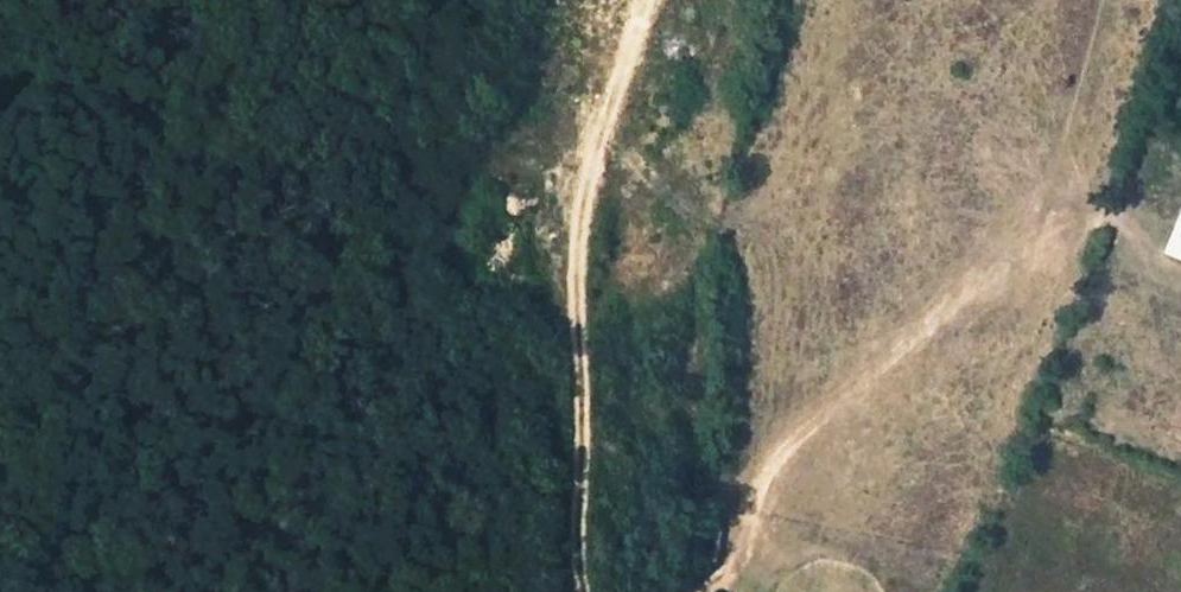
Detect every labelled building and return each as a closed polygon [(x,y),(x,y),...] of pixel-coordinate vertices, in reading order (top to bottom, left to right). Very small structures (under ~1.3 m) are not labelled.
[(1164,255),(1180,262),(1180,211),(1164,255)]
